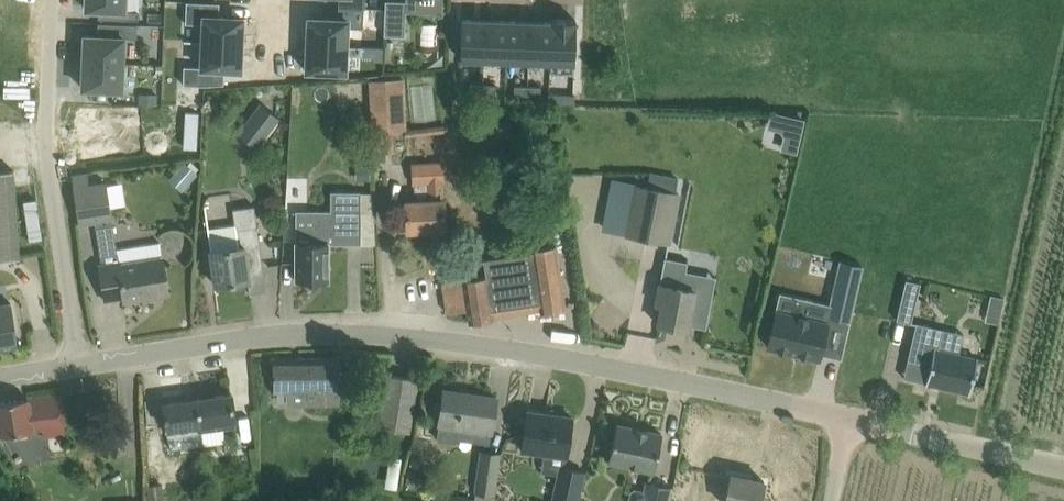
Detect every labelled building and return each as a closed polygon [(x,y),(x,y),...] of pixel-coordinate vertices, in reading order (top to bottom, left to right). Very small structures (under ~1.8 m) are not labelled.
[(85,9),(98,9),(98,18),(124,19),(125,0),(85,0),(85,9)] [(338,8),(365,9),(365,0),(338,0),(338,8)] [(406,1),(386,1),(385,36),(405,36),(406,1)] [(202,17),(201,44),(241,45),(242,18),(202,17)] [(308,19),(308,46),(348,47),(348,20),(308,19)] [(485,20),(462,19),(460,59),(484,60),(485,20)] [(576,20),(551,19),(551,22),(549,62),(549,73),(574,74),(576,20)] [(507,21),(485,20),(484,60),(506,60),(507,21)] [(530,21),(507,21),(506,60),(529,61),(530,21)] [(551,22),(530,21),(529,61),(549,62),(551,22)] [(84,35),(83,62),(123,63),(124,37),(137,38),(137,24),(98,23),(97,36),(84,35)] [(11,64),(14,36),(0,35),(0,63),(11,64)] [(201,44),(200,70),(240,71),(241,45),(201,44)] [(308,46),(307,72),(347,73),(348,47),(308,46)] [(371,47),(361,47),(361,56),(370,56),(371,56),(371,47)] [(123,63),(83,62),(82,88),(121,89),(123,63)] [(0,63),(0,90),(9,91),(11,64),(0,63)] [(403,77),(369,80),(372,131),(406,129),(403,77)] [(335,103),(356,101),(355,83),(334,84),(335,103)] [(483,84),(469,84),(469,93),(482,93),(483,84)] [(496,85),(483,84),(482,93),(496,93),(496,85)] [(528,86),(514,86),(514,94),(527,95),(528,86)] [(541,87),(528,86),(527,95),(540,95),(541,87)] [(139,94),(139,104),(157,105),(157,94),(139,94)] [(562,95),(549,94),(548,103),(561,104),(562,95)] [(575,95),(562,95),(561,104),(575,104),(575,95)] [(260,103),(237,134),(257,149),(280,119),(260,103)] [(767,126),(785,131),(781,148),(797,152),(806,119),(772,110),(767,126)] [(129,116),(79,116),(79,146),(130,145),(129,116)] [(768,129),(766,146),(781,147),(782,130),(768,129)] [(185,162),(168,179),(181,191),(197,174),(185,162)] [(406,201),(408,231),(445,229),(442,162),(413,163),(415,200),(406,201)] [(18,260),(13,173),(0,173),(0,261),(18,260)] [(87,173),(72,175),(78,224),(95,221),(102,265),(100,265),(105,300),(124,297),(124,300),(168,293),(159,246),(117,253),(107,180),(89,183),(87,173)] [(636,184),(626,236),(670,244),(680,192),(675,192),(646,186),(636,184)] [(330,213),(315,213),(314,244),(295,243),(295,281),(329,281),(329,244),(361,244),(360,192),(330,192),(330,213)] [(234,225),(207,228),(215,285),(249,280),(263,266),(254,206),(232,209),(234,225)] [(485,276),(443,282),(447,313),(467,310),(469,322),(494,318),(494,316),(539,309),(540,311),(564,308),(554,243),(532,246),(532,251),(483,258),(485,276)] [(664,257),(655,304),(661,305),(657,324),(688,329),(689,325),(706,328),(712,294),(682,289),(686,271),(687,262),(664,257)] [(841,262),(829,315),(849,319),(861,267),(841,262)] [(920,283),(906,279),(896,320),(911,323),(920,283)] [(991,295),(988,308),(1002,311),(1004,298),(991,295)] [(17,346),(10,299),(0,300),(0,349),(17,346)] [(826,324),(776,312),(769,346),(818,357),(826,324)] [(943,329),(916,323),(907,360),(930,366),(926,383),(969,393),(977,358),(938,349),(943,329)] [(287,391),(286,406),(303,405),(341,405),(340,357),(273,358),(273,391),(287,391)] [(416,379),(388,375),(381,428),(408,432),(416,379)] [(457,428),(491,433),(496,398),(444,390),(437,439),(455,442),(457,428)] [(231,393),(197,398),(202,430),(235,425),(231,393)] [(43,438),(67,435),(61,394),(0,402),(0,438),(42,432),(43,438)] [(202,430),(197,398),(163,403),(167,429),(168,435),(202,430)] [(567,456),(572,417),(527,411),(522,450),(545,453),(542,468),(557,472),(551,500),(580,500),(586,472),(564,467),(564,463),(567,456)] [(609,461),(654,471),(662,434),(617,424),(609,461)] [(475,491),(495,493),(499,454),(480,452),(475,491)] [(764,481),(731,474),(726,495),(725,500),(760,500),(764,481)] [(146,483),(148,500),(165,500),(162,481),(146,483)] [(642,500),(667,500),(670,487),(646,482),(645,489),(642,500)]
